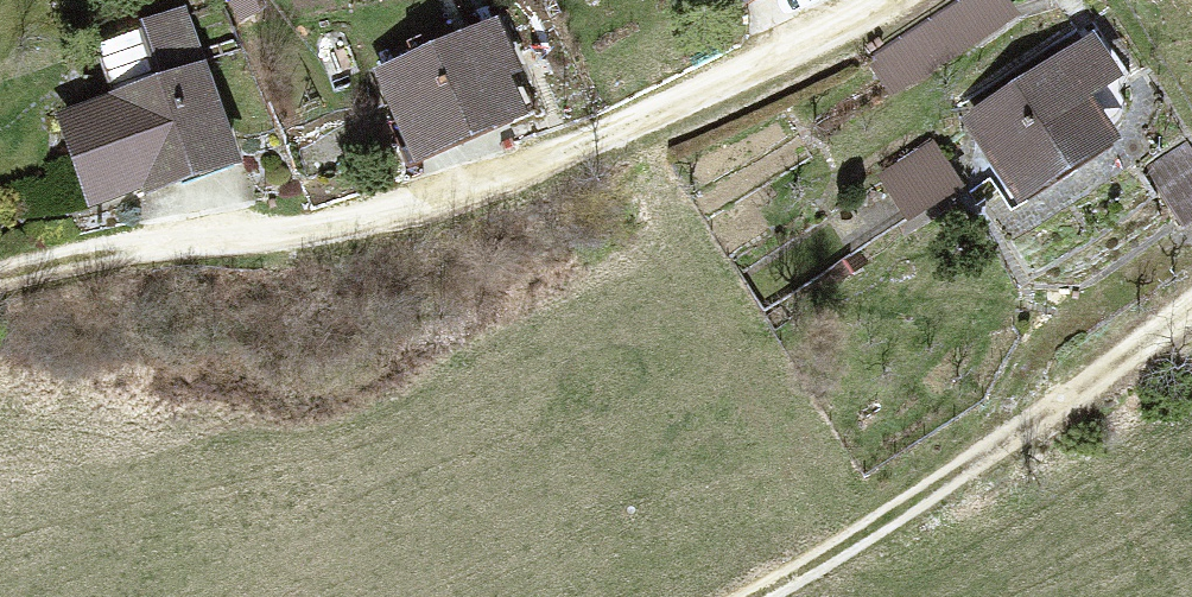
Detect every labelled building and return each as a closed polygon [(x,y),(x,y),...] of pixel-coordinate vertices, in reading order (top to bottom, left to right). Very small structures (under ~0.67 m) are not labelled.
[(160,77),(54,112),(88,210),(238,159),(186,4),(140,20),(160,77)] [(498,18),(377,70),(413,153),(534,100),(498,18)] [(1099,44),(968,131),(1018,206),(1119,140),(1089,95),(1120,75),(1099,44)] [(940,158),(882,198),(906,233),(964,193),(940,158)]
